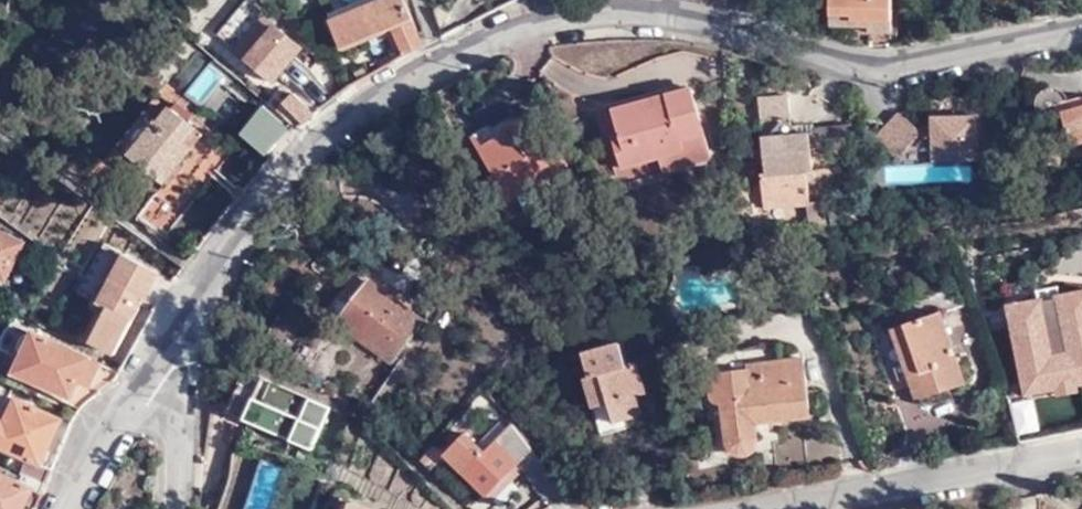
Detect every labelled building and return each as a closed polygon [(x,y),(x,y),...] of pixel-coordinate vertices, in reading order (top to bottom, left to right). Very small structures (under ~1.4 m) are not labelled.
[(424,46),(404,0),(381,0),(333,20),(343,45),(384,28),(393,25),(407,54),(424,46)] [(831,21),(871,22),(870,30),(891,29),(892,0),(831,0),(831,21)] [(278,80),(303,49),(267,19),(243,49),(278,80)] [(398,59),(407,54),(393,25),(384,28),(398,59)] [(692,85),(673,91),(677,104),(618,121),(621,133),(625,146),(617,148),(622,168),(659,156),(666,154),(668,162),(661,164),(664,172),(707,160),(711,153),(692,85)] [(677,104),(673,91),(615,107),(618,121),(677,104)] [(282,102),(302,124),(311,117),(291,93),(282,102)] [(1063,111),(1072,146),(1081,143),(1081,107),(1063,111)] [(179,164),(189,150),(181,143),(194,128),(171,108),(161,123),(158,122),(131,153),(164,179),(166,178),(172,182),(182,167),(179,164)] [(266,151),(286,127),(264,109),(245,133),(266,151)] [(474,135),(511,198),(568,165),(536,110),(509,125),(513,131),(500,138),(493,125),(474,135)] [(844,150),(843,139),(842,127),(813,131),(811,126),(790,128),(788,110),(758,113),(765,176),(760,176),(763,202),(790,199),(791,209),(806,207),(809,207),(809,204),(805,173),(815,173),(813,152),(844,150)] [(850,139),(848,126),(842,127),(843,139),(850,139)] [(181,143),(189,150),(202,135),(194,128),(181,143)] [(625,146),(621,133),(613,135),(617,148),(625,146)] [(659,156),(661,164),(668,162),(666,154),(659,156)] [(790,199),(763,202),(763,212),(791,209),(790,199)] [(823,204),(809,204),(809,207),(806,207),(807,226),(825,225),(823,204)] [(85,231),(78,226),(68,245),(74,250),(85,231)] [(1,229),(0,231),(0,272),(9,277),(26,243),(1,229)] [(99,302),(125,254),(118,251),(92,299),(102,304),(99,302)] [(159,273),(125,254),(99,302),(102,304),(95,318),(85,336),(115,353),(159,273)] [(421,320),(370,279),(339,321),(390,361),(421,320)] [(1023,382),(1081,371),(1081,291),(1009,306),(1023,382)] [(942,312),(905,325),(921,374),(910,377),(917,399),(966,382),(942,312)] [(80,333),(85,336),(95,318),(90,314),(80,333)] [(921,374),(905,325),(894,329),(910,377),(921,374)] [(80,380),(90,385),(100,365),(91,360),(92,357),(38,332),(19,372),(72,397),(80,380)] [(620,368),(629,366),(623,342),(614,344),(620,368)] [(749,364),(782,360),(780,343),(726,349),(713,368),(713,374),(749,371),(749,364)] [(604,374),(616,423),(643,416),(637,394),(647,392),(640,364),(629,366),(620,368),(614,344),(586,352),(592,376),(604,374)] [(803,357),(782,360),(749,364),(749,371),(713,374),(699,376),(702,407),(715,399),(725,405),(730,448),(734,454),(743,457),(755,453),(759,441),(757,423),(755,413),(778,411),(779,420),(810,417),(803,357)] [(1023,382),(1026,393),(1058,387),(1059,394),(1076,390),(1076,384),(1081,383),(1081,371),(1023,382)] [(619,430),(616,423),(604,374),(592,376),(588,378),(604,435),(619,430)] [(23,471),(47,482),(53,470),(41,463),(61,421),(18,400),(5,425),(0,438),(0,443),(29,458),(23,471)] [(757,423),(779,420),(778,411),(755,413),(757,423)] [(486,450),(508,428),(501,421),(479,442),(486,450)] [(486,495),(534,450),(514,423),(508,428),(486,450),(479,442),(468,432),(445,455),(486,495)] [(421,459),(431,469),(445,455),(434,443),(421,459)] [(23,471),(18,482),(0,474),(0,508),(22,508),(32,488),(42,493),(47,482),(23,471)] [(354,504),(344,500),(340,508),(353,508),(354,504)]
